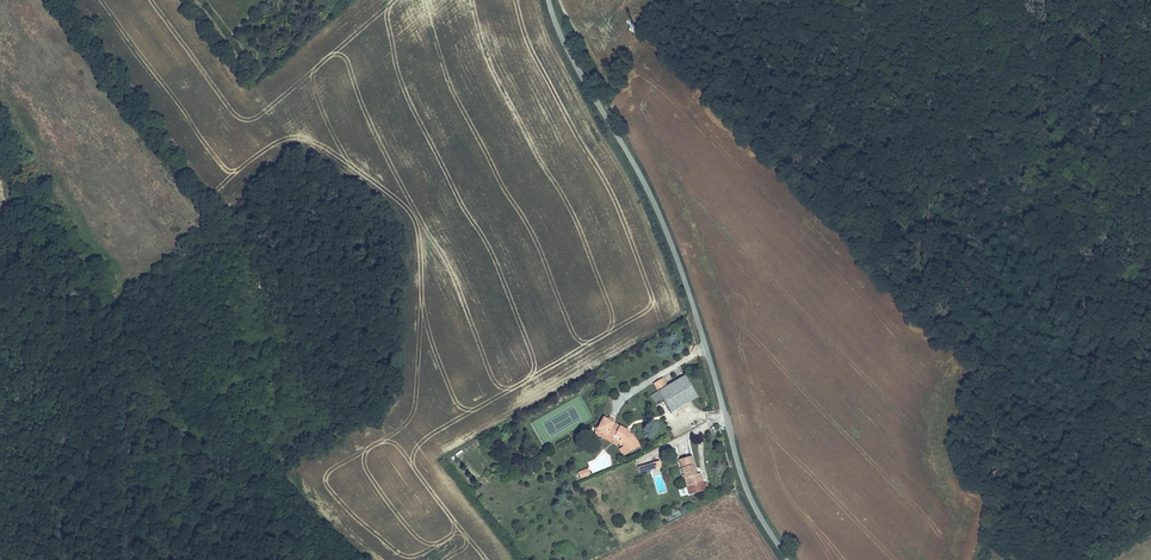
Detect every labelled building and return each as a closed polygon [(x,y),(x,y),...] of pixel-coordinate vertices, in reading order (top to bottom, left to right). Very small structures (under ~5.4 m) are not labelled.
[(688,379),(661,394),(664,400),(671,413),(699,398),(688,379)] [(664,400),(661,394),(654,398),(658,404),(664,400)] [(612,422),(607,431),(625,440),(629,447),(626,448),(630,456),(643,449),(633,434),(629,431),(612,422)] [(607,431),(605,434),(622,442),(623,443),(626,448),(629,447),(625,440),(607,431)] [(676,462),(688,490),(693,487),(693,485),(699,483),(698,480),(702,479),(699,474),(696,475),(688,457),(676,462)] [(657,467),(637,475),(639,480),(659,473),(657,467)] [(693,487),(688,490),(691,496),(703,491),(699,483),(693,485),(693,487)]
